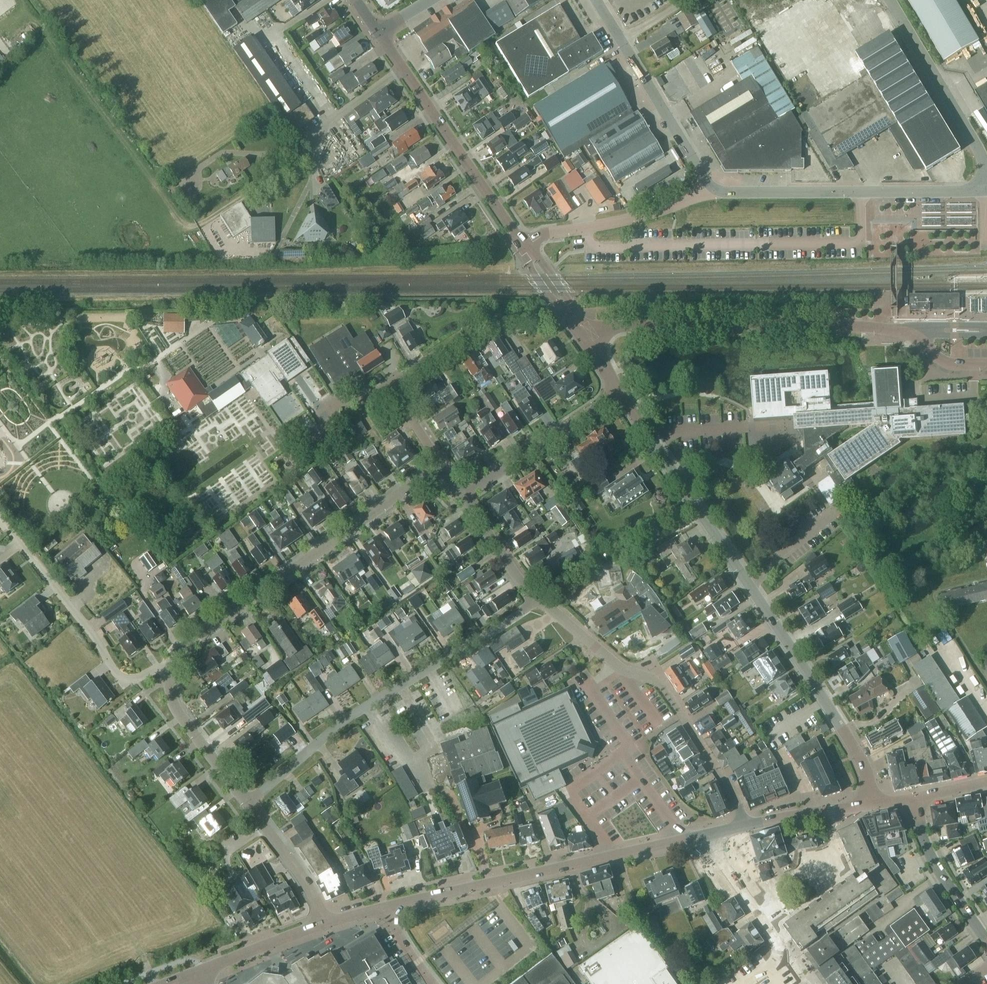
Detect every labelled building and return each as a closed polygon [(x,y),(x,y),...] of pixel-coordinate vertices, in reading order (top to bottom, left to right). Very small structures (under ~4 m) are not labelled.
[(200,2),(222,34),(237,24),(228,11),(235,7),(230,0),(203,0),(200,2)] [(279,1),(279,0),(245,0),(235,7),(246,23),(279,1)] [(288,11),(292,18),(302,11),(302,12),(310,6),(310,7),(320,0),(290,0),(294,7),(288,11)] [(450,58),(454,55),(457,60),(468,52),(469,52),(495,35),(492,31),(514,18),(505,3),(482,16),(471,0),(468,0),(453,10),(450,6),(440,12),(413,30),(429,54),(426,56),(434,69),(443,63),(445,62),(447,61),(448,59),(450,58)] [(516,17),(542,0),(505,0),(516,17)] [(948,64),(980,45),(953,0),(910,0),(948,64)] [(560,6),(559,5),(495,44),(522,88),(528,98),(602,52),(591,34),(580,41),(579,41),(578,39),(577,38),(575,35),(558,7),(560,6)] [(316,12),(305,20),(309,26),(320,18),(326,27),(339,18),(333,11),(332,12),(329,7),(318,14),(316,12)] [(699,23),(689,8),(677,15),(686,31),(699,23)] [(703,9),(694,15),(708,39),(717,33),(703,9)] [(329,30),(321,36),(315,40),(320,47),(334,37),(340,46),(352,38),(344,25),(331,34),(329,30)] [(321,36),(317,30),(307,37),(311,43),(315,40),(321,36)] [(667,38),(651,47),(659,60),(667,54),(670,59),(673,60),(680,55),(680,53),(678,48),(675,50),(669,42),(678,37),(674,31),(666,37),(667,38)] [(807,112),(802,116),(807,124),(811,132),(809,133),(831,169),(836,166),(838,169),(851,168),(854,167),(847,154),(889,129),(914,171),(922,170),(925,168),(927,171),(961,150),(935,107),(890,32),(856,53),(865,69),(860,73),(863,78),(807,112)] [(292,133),(314,117),(304,103),(301,105),(253,36),(233,49),(274,109),(281,120),(282,119),(292,133)] [(351,63),(350,61),(363,52),(356,43),(329,61),(335,70),(344,64),(346,67),(351,63)] [(743,82),(691,114),(723,165),(723,166),(722,166),(722,167),(725,173),(730,173),(738,173),(738,171),(792,170),(792,169),(804,169),(804,159),(802,159),(802,132),(803,131),(791,111),(796,109),(763,56),(758,47),(732,63),(743,82)] [(320,57),(325,63),(338,55),(334,48),(320,57)] [(472,53),(468,56),(468,57),(472,63),(473,64),(478,60),(476,58),(482,54),(478,50),(473,53),(472,53)] [(441,76),(443,80),(443,81),(444,84),(446,84),(447,85),(459,77),(462,77),(466,75),(462,69),(472,63),(468,57),(458,63),(441,76)] [(367,83),(366,81),(377,73),(371,63),(353,75),(351,72),(338,81),(348,94),(360,85),(362,87),(367,83)] [(637,112),(633,115),(630,109),(602,64),(533,106),(545,127),(564,157),(584,145),(590,155),(596,152),(615,183),(616,183),(616,182),(662,154),(662,155),(662,154),(662,153),(637,112)] [(328,78),(333,84),(345,76),(341,70),(328,78)] [(475,105),(479,102),(474,95),(479,92),(484,99),(493,92),(483,77),(465,90),(465,89),(454,97),(464,112),(475,105)] [(975,92),(977,94),(986,112),(986,85),(975,92)] [(396,102),(386,87),(367,100),(368,101),(354,110),(359,118),(373,109),(377,115),(396,102)] [(526,113),(521,107),(520,106),(515,110),(520,117),(526,113)] [(388,119),(386,115),(374,123),(379,132),(387,126),(392,132),(407,122),(406,120),(406,119),(405,117),(403,116),(399,111),(388,119)] [(501,127),(492,113),(473,126),(483,140),(501,127),(503,129),(512,123),(510,120),(501,127)] [(531,121),(526,113),(512,123),(517,131),(531,121)] [(401,136),(400,137),(399,138),(399,139),(392,143),(395,148),(391,151),(393,158),(399,155),(407,150),(406,148),(419,140),(412,130),(404,135),(402,135),(401,136)] [(507,149),(514,145),(510,139),(508,140),(503,133),(499,136),(489,143),(486,145),(493,155),(506,147),(507,149)] [(374,149),(386,141),(382,135),(370,143),(374,149)] [(549,147),(544,140),(531,149),(536,156),(549,147)] [(390,147),(387,142),(370,153),(373,158),(390,147)] [(526,151),(520,142),(508,150),(509,151),(496,160),(504,172),(518,163),(515,159),(526,151)] [(412,154),(411,156),(405,160),(403,157),(398,160),(391,165),(395,171),(396,173),(408,165),(411,170),(417,166),(417,167),(430,158),(423,148),(415,153),(413,153),(412,154)] [(581,152),(575,156),(581,166),(588,162),(581,152)] [(559,162),(554,155),(542,163),(548,172),(560,164),(559,162)] [(529,162),(530,163),(508,177),(514,187),(530,176),(528,172),(542,162),(538,156),(529,162)] [(236,161),(216,174),(222,182),(233,175),(235,177),(243,172),(242,171),(249,166),(244,159),(237,163),(236,161)] [(566,161),(562,164),(568,173),(575,169),(568,160),(566,161)] [(391,176),(396,173),(395,171),(391,165),(385,168),(391,176)] [(437,172),(432,166),(424,171),(425,172),(404,186),(402,182),(394,188),(400,198),(423,183),(428,191),(433,187),(433,186),(444,179),(439,171),(437,172)] [(670,167),(636,189),(641,197),(675,176),(670,167)] [(377,173),(381,180),(386,176),(381,170),(377,173)] [(575,172),(563,180),(572,194),(584,186),(575,172)] [(393,178),(383,185),(387,191),(397,184),(393,178)] [(586,187),(598,204),(610,196),(598,179),(586,187)] [(564,216),(577,208),(559,181),(540,194),(537,191),(523,200),(529,208),(530,207),(536,215),(546,209),(548,209),(550,207),(551,205),(552,205),(547,198),(551,196),(564,216)] [(188,183),(178,190),(187,204),(195,198),(197,197),(188,183)] [(322,192),(318,195),(325,206),(336,199),(327,185),(321,189),(322,192)] [(436,191),(417,204),(422,211),(435,202),(439,208),(445,204),(443,202),(455,194),(450,187),(447,189),(445,185),(436,191)] [(249,244),(274,242),(272,217),(261,217),(250,218),(244,208),(241,203),(220,216),(233,238),(248,228),(249,244)] [(306,241),(337,240),(314,203),(312,214),(307,214),(293,242),(300,236),(306,241)] [(409,216),(419,209),(416,205),(406,212),(409,216)] [(579,207),(573,211),(576,216),(582,212),(579,207)] [(462,215),(458,210),(442,220),(443,221),(435,225),(439,231),(446,226),(450,232),(453,230),(455,234),(464,229),(461,225),(466,221),(465,220),(465,218),(463,216),(462,215)] [(432,221),(428,216),(418,223),(422,228),(432,221)] [(419,229),(414,222),(409,225),(415,232),(419,229)] [(435,232),(430,224),(418,232),(424,240),(435,232)] [(959,294),(926,295),(926,297),(950,297),(950,310),(930,310),(930,312),(959,312),(959,294)] [(918,297),(918,295),(910,295),(909,312),(926,312),(926,311),(918,311),(918,309),(910,309),(910,297),(918,297)] [(950,310),(950,297),(926,297),(926,295),(918,295),(918,297),(910,297),(910,309),(918,309),(918,311),(926,311),(926,312),(926,313),(930,313),(930,312),(930,310),(950,310)] [(383,316),(390,327),(405,318),(399,307),(383,316)] [(211,321),(236,319),(235,309),(211,311),(211,313),(211,321)] [(373,321),(377,318),(373,311),(369,314),(373,321)] [(211,313),(184,316),(184,324),(211,321),(211,313)] [(184,316),(164,315),(163,332),(184,332),(184,324),(184,316)] [(250,316),(239,324),(256,348),(261,345),(261,346),(264,344),(263,343),(267,340),(250,316)] [(409,325),(407,322),(397,328),(399,331),(403,338),(402,338),(406,344),(411,351),(421,345),(417,337),(417,336),(415,333),(414,333),(413,332),(409,325)] [(234,325),(212,328),(228,349),(243,339),(234,325)] [(375,351),(372,347),(373,346),(369,340),(364,332),(354,339),(345,326),(309,348),(325,374),(327,373),(336,386),(346,380),(351,377),(352,378),(353,380),(357,377),(356,374),(355,373),(358,371),(361,369),(364,375),(384,362),(376,351),(375,351)] [(378,332),(383,340),(390,335),(385,327),(378,332)] [(173,378),(166,384),(186,413),(196,405),(203,415),(204,417),(206,419),(211,415),(246,392),(253,387),(251,385),(253,384),(267,404),(283,392),(277,385),(285,380),(287,383),(288,383),(285,379),(293,373),(303,366),(306,370),(307,369),(304,365),(310,361),(293,337),(287,341),(286,339),(285,340),(287,342),(274,351),(269,355),(267,353),(266,353),(267,355),(260,360),(240,375),(212,394),(209,396),(189,368),(173,378)] [(498,339),(487,346),(497,361),(502,357),(513,374),(520,370),(515,361),(518,359),(512,350),(507,353),(498,339)] [(543,355),(549,364),(560,357),(551,342),(535,352),(539,358),(543,355)] [(483,369),(473,355),(463,361),(476,381),(482,377),(485,382),(493,376),(487,367),(483,369)] [(521,370),(532,387),(541,380),(530,364),(521,370)] [(757,411),(754,412),(754,421),(802,417),(806,417),(807,423),(807,429),(803,429),(805,456),(793,464),(793,465),(792,465),(787,458),(765,473),(771,483),(774,488),(775,488),(781,497),(782,496),(785,501),(794,495),(791,490),(802,482),(803,482),(803,481),(799,475),(806,470),(824,458),(828,455),(833,452),(827,442),(849,427),(878,425),(829,457),(828,455),(824,458),(831,469),(834,473),(829,476),(833,481),(841,475),(846,482),(900,445),(898,442),(902,440),(965,435),(965,422),(969,422),(969,416),(964,417),(963,406),(912,410),(911,402),(908,402),(904,403),(901,367),(872,369),(874,403),(831,406),(828,372),(799,375),(799,378),(755,382),(757,411)] [(527,381),(520,371),(514,375),(521,385),(527,381)] [(576,394),(575,393),(581,389),(582,387),(582,385),(581,383),(579,383),(577,383),(572,375),(556,386),(550,376),(533,388),(540,399),(551,391),(554,396),(560,392),(565,401),(576,394)] [(443,382),(439,377),(432,382),(417,391),(424,402),(438,392),(435,387),(443,382)] [(461,395),(453,383),(446,388),(454,400),(461,395)] [(524,388),(520,390),(512,396),(529,422),(531,421),(532,422),(536,419),(535,418),(540,415),(541,415),(536,407),(535,404),(533,403),(524,388)] [(483,389),(478,393),(481,397),(486,393),(483,389)] [(480,398),(490,413),(498,408),(488,393),(486,393),(481,397),(480,398)] [(506,402),(500,406),(506,416),(501,419),(511,434),(522,427),(516,418),(517,417),(513,411),(513,412),(506,402)] [(459,421),(454,414),(455,414),(451,407),(432,420),(439,430),(446,425),(448,428),(459,421)] [(493,446),(496,444),(496,442),(501,439),(495,430),(496,430),(494,426),(497,424),(486,407),(476,414),(485,426),(486,425),(487,427),(481,432),(483,435),(483,437),(484,437),(490,446),(492,445),(493,446)] [(465,421),(459,424),(462,430),(468,427),(465,421)] [(359,436),(367,432),(360,422),(353,426),(359,436)] [(448,441),(451,439),(455,446),(459,443),(461,445),(453,451),(461,464),(472,457),(457,435),(452,428),(443,434),(448,441)] [(581,455),(570,462),(576,472),(582,468),(579,463),(590,455),(587,451),(593,448),(594,450),(593,450),(596,455),(597,454),(598,456),(605,451),(607,454),(613,450),(610,445),(613,443),(612,442),(613,440),(611,437),(609,437),(608,436),(603,428),(587,439),(588,440),(576,448),(581,455)] [(387,454),(398,468),(415,456),(407,445),(405,442),(404,442),(396,431),(386,438),(389,443),(392,441),(396,448),(387,454)] [(472,457),(482,451),(473,437),(465,443),(463,441),(465,439),(461,432),(457,435),(472,457)] [(373,445),(366,450),(370,455),(377,451),(373,445)] [(346,462),(352,458),(346,450),(340,453),(346,462)] [(337,454),(329,459),(333,465),(341,459),(337,454)] [(367,459),(361,463),(371,476),(371,475),(377,483),(387,475),(374,456),(368,461),(367,459)] [(308,472),(318,486),(325,480),(315,467),(308,472)] [(360,477),(354,468),(347,473),(353,482),(349,485),(356,495),(367,487),(360,477)] [(632,471),(609,486),(603,478),(590,486),(596,495),(604,490),(610,499),(612,497),(621,510),(646,493),(647,492),(642,484),(639,478),(638,479),(632,470),(632,471)] [(543,501),(537,492),(543,488),(533,473),(523,479),(540,503),(543,501)] [(830,504),(843,496),(833,481),(837,486),(829,476),(818,483),(819,487),(830,504)] [(536,506),(540,503),(523,479),(514,485),(519,493),(517,494),(522,502),(530,497),(536,506)] [(340,509),(350,502),(341,490),(343,489),(336,480),(325,488),(331,496),(331,497),(336,504),(340,509)] [(293,498),(287,489),(281,494),(287,502),(289,506),(295,502),(293,498)] [(506,492),(505,493),(504,492),(500,495),(500,496),(488,504),(497,518),(500,516),(502,519),(505,517),(512,528),(506,532),(510,536),(515,532),(523,527),(520,523),(521,523),(511,509),(515,506),(506,492)] [(308,493),(303,496),(321,521),(325,519),(326,519),(329,517),(329,515),(331,514),(321,501),(315,505),(312,502),(313,501),(308,493)] [(550,501),(543,506),(547,511),(560,503),(554,494),(552,496),(553,497),(549,499),(550,501)] [(318,525),(318,524),(321,521),(303,496),(299,499),(305,507),(306,506),(308,510),(302,514),(312,528),(313,527),(315,527),(318,525)] [(585,508),(577,497),(570,501),(578,513),(585,508)] [(428,520),(433,517),(424,503),(413,510),(418,518),(417,519),(419,522),(414,526),(419,533),(431,525),(428,520)] [(550,510),(562,526),(571,520),(560,503),(550,510)] [(275,511),(270,514),(291,544),(295,541),(297,541),(300,539),(300,537),(301,537),(295,527),(295,526),(293,523),(292,523),(291,522),(285,527),(282,523),(283,523),(275,511)] [(535,511),(529,515),(532,520),(539,516),(535,511)] [(249,516),(258,529),(264,525),(255,512),(249,516)] [(271,537),(271,538),(273,542),(274,542),(281,551),(282,550),(283,551),(287,548),(287,547),(291,544),(270,514),(275,521),(270,524),(274,529),(275,528),(277,532),(271,537)] [(247,517),(240,522),(245,528),(251,523),(247,517)] [(526,531),(525,532),(524,532),(521,533),(521,534),(513,540),(518,548),(532,540),(532,539),(536,537),(542,533),(536,525),(538,524),(535,519),(525,526),(528,530),(526,531)] [(451,525),(450,525),(444,529),(440,532),(440,533),(441,536),(439,537),(443,543),(450,538),(451,539),(457,535),(456,534),(463,529),(457,521),(451,525)] [(392,553),(403,545),(398,538),(405,533),(397,522),(384,532),(388,538),(384,542),(392,553)] [(218,537),(228,551),(238,544),(229,530),(218,537)] [(546,537),(550,544),(559,538),(554,532),(546,537)] [(251,552),(251,553),(251,554),(253,557),(255,557),(260,566),(261,565),(263,565),(266,563),(266,562),(270,559),(264,551),(265,550),(261,545),(260,545),(253,534),(248,538),(255,549),(251,552)] [(576,547),(587,540),(583,534),(572,541),(576,547)] [(71,579),(100,555),(83,535),(54,559),(71,579)] [(847,538),(842,542),(848,550),(851,547),(854,545),(849,537),(847,538)] [(390,557),(385,550),(384,550),(375,538),(374,538),(369,541),(369,542),(363,546),(367,552),(366,553),(376,567),(377,566),(381,572),(392,565),(387,559),(390,557)] [(455,546),(455,547),(451,549),(445,553),(451,561),(456,558),(456,557),(460,555),(474,546),(468,538),(455,546)] [(545,558),(543,556),(551,551),(546,542),(543,538),(535,544),(537,547),(523,556),(531,567),(534,564),(537,568),(543,564),(541,560),(545,558)] [(54,539),(45,547),(48,551),(57,543),(54,539)] [(678,561),(675,563),(681,571),(689,585),(695,581),(695,580),(697,579),(690,569),(691,568),(688,563),(700,555),(700,554),(700,552),(698,548),(696,548),(695,547),(690,539),(677,547),(672,539),(656,549),(663,559),(673,552),(678,561)] [(429,556),(435,552),(429,543),(424,547),(429,556)] [(204,544),(193,552),(197,558),(208,551),(204,544)] [(573,549),(556,559),(560,566),(577,556),(573,549)] [(251,572),(249,569),(245,564),(246,564),(242,558),(241,559),(237,553),(235,550),(230,553),(232,556),(236,562),(232,565),(241,579),(242,578),(243,579),(247,576),(247,575),(251,572)] [(139,559),(148,572),(159,565),(150,552),(139,559)] [(642,559),(647,567),(655,562),(651,554),(642,559)] [(347,558),(347,559),(343,562),(361,588),(365,585),(357,573),(364,568),(359,561),(357,562),(353,555),(351,556),(350,556),(347,558)] [(218,566),(222,563),(217,556),(207,563),(212,570),(213,569),(217,575),(213,578),(214,579),(214,580),(216,583),(217,584),(223,592),(224,591),(225,591),(228,589),(228,588),(232,585),(227,577),(223,571),(223,572),(218,566)] [(814,579),(830,569),(824,559),(822,556),(806,566),(811,574),(806,578),(792,586),(794,589),(790,592),(791,593),(790,595),(792,598),(794,598),(795,599),(812,588),(809,584),(815,580),(814,579)] [(417,559),(405,567),(408,571),(420,563),(417,559)] [(356,591),(361,588),(343,562),(338,566),(336,565),(334,567),(334,569),(332,570),(337,576),(335,578),(340,585),(348,580),(356,591)] [(420,583),(434,573),(427,562),(412,572),(420,583)] [(14,574),(14,575),(5,563),(0,567),(0,585),(6,593),(21,582),(14,574)] [(861,564),(858,566),(857,569),(859,573),(863,573),(866,571),(867,567),(865,564),(861,564)] [(180,582),(186,578),(178,566),(172,570),(180,582)] [(461,583),(475,573),(470,566),(456,575),(461,583)] [(198,570),(189,576),(200,592),(209,586),(198,570)] [(475,581),(471,584),(471,583),(466,586),(471,594),(476,591),(477,593),(487,587),(486,586),(496,579),(491,571),(484,576),(483,575),(475,581)] [(162,573),(155,577),(159,583),(165,578),(162,573)] [(369,578),(366,580),(374,591),(377,589),(383,585),(375,574),(369,578)] [(615,594),(618,598),(595,613),(596,615),(592,617),(596,623),(595,624),(604,637),(625,623),(642,612),(654,638),(657,636),(661,634),(663,637),(674,631),(670,620),(665,609),(659,599),(653,590),(645,581),(636,574),(631,583),(625,588),(625,587),(615,594)] [(705,586),(704,585),(690,595),(696,603),(701,600),(700,599),(709,592),(713,598),(727,588),(720,577),(705,586)] [(332,590),(325,580),(314,588),(321,598),(325,595),(331,604),(334,602),(338,599),(338,598),(332,590)] [(446,594),(451,590),(445,580),(440,584),(446,594)] [(823,601),(836,592),(830,582),(816,591),(823,601)] [(166,593),(160,583),(150,590),(156,600),(166,593)] [(972,602),(986,599),(982,583),(975,585),(976,588),(969,589),(972,602)] [(411,584),(401,591),(404,595),(414,589),(411,584)] [(394,601),(401,596),(394,586),(386,591),(394,601)] [(184,608),(189,615),(201,607),(194,597),(187,587),(179,593),(184,599),(186,598),(188,601),(182,606),(178,609),(180,611),(184,608)] [(959,605),(965,603),(972,602),(969,589),(962,591),(962,588),(955,590),(959,605)] [(945,608),(959,605),(955,590),(948,591),(949,594),(942,596),(945,608)] [(511,601),(505,593),(492,602),(488,605),(487,604),(481,608),(487,617),(493,613),(497,610),(498,610),(500,610),(502,608),(502,607),(511,601)] [(416,610),(424,604),(416,594),(408,600),(416,610)] [(465,610),(475,604),(468,594),(459,600),(465,610)] [(730,610),(739,604),(732,594),(714,606),(713,603),(705,609),(709,615),(717,610),(721,617),(724,615),(725,617),(732,612),(730,610)] [(311,610),(301,595),(288,604),(298,619),(311,610)] [(338,599),(334,602),(339,610),(347,604),(341,596),(338,598),(338,599)] [(35,607),(39,604),(34,597),(11,615),(16,622),(18,620),(31,637),(48,625),(35,607)] [(179,602),(175,605),(178,609),(182,606),(188,601),(186,598),(184,599),(179,602)] [(838,607),(842,613),(855,605),(852,598),(838,607)] [(170,629),(180,621),(174,612),(175,612),(172,607),(171,608),(166,600),(166,599),(163,599),(157,604),(163,613),(160,615),(170,629)] [(810,603),(799,610),(809,624),(811,625),(820,619),(826,615),(817,599),(810,603)] [(452,610),(443,616),(454,631),(464,623),(458,613),(460,612),(452,601),(448,604),(452,610)] [(143,602),(139,610),(142,615),(139,617),(144,624),(140,627),(150,642),(160,634),(153,624),(154,624),(151,620),(154,617),(143,602)] [(122,611),(117,603),(101,615),(106,622),(122,611)] [(481,610),(476,603),(466,610),(471,617),(481,610)] [(859,603),(855,605),(842,613),(845,619),(863,609),(859,603)] [(675,605),(668,610),(675,620),(682,616),(675,605)] [(308,614),(319,629),(324,625),(329,622),(319,607),(308,614)] [(401,609),(394,614),(397,619),(404,614),(401,609)] [(123,612),(111,620),(119,631),(120,630),(125,636),(119,641),(130,656),(141,648),(134,637),(134,636),(131,632),(130,632),(126,626),(130,623),(123,612)] [(716,635),(728,627),(737,640),(755,628),(746,613),(731,623),(729,620),(713,631),(716,635)] [(359,622),(355,616),(350,619),(354,625),(359,622)] [(413,625),(404,630),(415,645),(426,638),(419,628),(421,627),(413,616),(409,619),(413,625)] [(436,628),(443,638),(454,631),(443,616),(435,621),(431,616),(426,619),(434,630),(436,628)] [(381,631),(391,624),(387,617),(376,624),(381,631)] [(302,648),(283,620),(279,622),(277,620),(271,624),(273,627),(269,629),(289,658),(284,661),(290,671),(313,656),(306,646),(302,648)] [(827,627),(817,633),(820,639),(820,640),(819,641),(822,646),(824,646),(825,647),(835,641),(836,641),(843,637),(841,632),(843,631),(839,624),(836,626),(834,623),(827,627)] [(694,639),(707,631),(702,624),(690,632),(694,639)] [(262,639),(252,625),(241,632),(245,638),(240,642),(245,651),(256,643),(261,649),(266,646),(261,639),(262,639)] [(374,642),(383,636),(378,627),(369,633),(374,642)] [(509,652),(525,641),(516,627),(500,638),(509,652)] [(396,636),(392,630),(388,633),(395,644),(397,643),(404,653),(415,645),(404,630),(396,636)] [(888,641),(901,663),(917,654),(905,632),(888,641)] [(768,647),(769,647),(762,637),(762,638),(753,644),(751,643),(741,650),(750,663),(767,651),(766,649),(768,647)] [(660,656),(669,652),(676,647),(683,641),(681,642),(678,638),(659,650),(662,655),(660,655),(660,656)] [(343,646),(350,656),(356,652),(349,642),(343,646)] [(536,658),(537,656),(543,652),(542,651),(543,649),(541,647),(539,646),(537,643),(531,647),(530,646),(524,650),(521,653),(520,651),(512,656),(517,663),(519,661),(523,667),(531,662),(529,660),(531,660),(532,659),(533,660),(536,658)] [(850,660),(853,657),(855,660),(861,656),(855,645),(850,649),(847,643),(842,646),(843,648),(829,657),(835,666),(849,658),(850,660)] [(202,657),(204,659),(193,666),(201,677),(217,666),(213,661),(221,655),(223,658),(228,654),(221,644),(202,657)] [(384,644),(371,653),(381,667),(393,658),(384,644)] [(683,660),(696,652),(691,644),(678,652),(683,660)] [(716,644),(704,652),(711,662),(722,655),(716,644)] [(872,650),(868,644),(861,648),(865,654),(872,650)] [(336,651),(342,660),(348,656),(342,647),(336,651)] [(493,665),(499,661),(491,649),(485,654),(493,665)] [(767,685),(785,673),(786,672),(772,651),(771,652),(753,664),(767,685)] [(335,660),(329,652),(324,655),(330,663),(335,660)] [(892,665),(898,661),(893,652),(887,656),(892,665)] [(240,657),(242,662),(248,657),(245,653),(240,657)] [(371,653),(359,662),(368,676),(381,667),(371,653)] [(852,664),(839,672),(843,679),(848,686),(858,680),(860,682),(870,671),(870,670),(870,671),(868,668),(874,664),(867,653),(856,659),(857,661),(852,664)] [(711,664),(715,671),(731,661),(727,654),(711,664)] [(923,660),(919,654),(910,660),(914,666),(923,660)] [(930,656),(913,667),(943,713),(947,711),(967,740),(969,739),(970,741),(973,751),(969,752),(971,761),(973,763),(974,763),(977,774),(986,772),(986,737),(982,730),(986,727),(986,725),(968,696),(960,701),(930,656)] [(325,659),(319,663),(322,668),(328,664),(325,659)] [(467,676),(475,686),(490,676),(484,667),(489,663),(486,659),(475,667),(477,669),(467,676)] [(274,682),(288,671),(280,660),(265,670),(274,682)] [(665,672),(672,684),(697,668),(692,660),(685,665),(678,666),(677,665),(665,672)] [(556,672),(556,670),(556,669),(554,666),(553,666),(550,662),(543,667),(542,666),(537,670),(535,666),(524,673),(533,687),(544,679),(544,680),(545,679),(547,679),(549,677),(550,676),(556,672)] [(743,674),(752,668),(749,664),(741,670),(743,674)] [(347,689),(359,680),(350,666),(337,675),(347,689)] [(690,685),(691,685),(688,680),(687,681),(687,680),(693,676),(695,679),(702,674),(697,668),(672,684),(679,695),(691,687),(690,685)] [(330,680),(325,684),(334,697),(347,689),(337,675),(334,671),(328,675),(328,677),(330,680)] [(214,683),(217,686),(215,688),(214,688),(209,692),(207,689),(201,693),(203,696),(200,698),(207,708),(221,697),(218,692),(225,686),(226,687),(233,681),(227,673),(214,683)] [(304,677),(310,685),(315,682),(316,681),(310,673),(304,677)] [(86,675),(69,687),(73,693),(79,689),(88,700),(92,697),(100,707),(114,697),(99,677),(92,683),(86,675)] [(772,692),(776,689),(783,699),(797,690),(787,675),(773,685),(769,688),(772,692)] [(496,684),(490,676),(475,686),(482,697),(492,690),(493,692),(504,685),(501,680),(496,684)] [(871,701),(871,700),(876,698),(888,692),(880,677),(868,684),(860,689),(862,692),(850,698),(856,709),(861,717),(862,716),(861,714),(872,708),(871,701)] [(249,688),(244,681),(229,692),(234,699),(249,688)] [(511,682),(501,688),(507,697),(517,690),(511,682)] [(755,690),(758,694),(766,689),(763,685),(755,690)] [(924,686),(910,695),(927,720),(940,711),(924,686)] [(529,687),(518,693),(524,706),(539,699),(533,688),(530,689),(529,687)] [(691,699),(691,700),(685,704),(692,714),(704,706),(705,708),(714,702),(706,690),(698,695),(697,695),(691,699)] [(720,706),(733,698),(728,691),(715,699),(720,706)] [(888,692),(885,695),(886,699),(889,701),(892,700),(894,697),(893,693),(890,691),(888,692)] [(318,692),(306,700),(315,714),(328,706),(318,692)] [(490,717),(522,788),(528,786),(535,800),(556,791),(567,786),(558,768),(587,754),(591,756),(595,744),(591,743),(584,726),(568,692),(523,713),(518,704),(490,717)] [(282,706),(288,701),(283,693),(276,698),(282,706)] [(315,714),(306,700),(293,709),(303,723),(315,714)] [(731,715),(740,710),(734,700),(725,705),(731,715)] [(255,718),(255,717),(269,706),(265,701),(242,718),(247,724),(255,718)] [(237,719),(233,714),(239,709),(236,704),(229,709),(216,719),(216,718),(214,719),(223,731),(225,730),(224,729),(237,719)] [(137,729),(147,722),(135,706),(129,711),(125,706),(114,714),(119,721),(120,721),(125,727),(132,722),(137,729)] [(242,736),(242,737),(233,744),(241,754),(255,743),(252,739),(264,730),(263,728),(274,719),(272,715),(268,710),(256,719),(260,724),(254,728),(253,727),(242,736)] [(752,722),(745,710),(737,714),(738,715),(743,724),(745,727),(752,722)] [(716,726),(713,721),(717,718),(713,712),(695,724),(702,735),(716,726)] [(116,720),(113,715),(102,722),(105,727),(107,725),(108,726),(116,720)] [(733,715),(721,723),(726,731),(735,726),(738,724),(734,717),(733,715)] [(738,715),(734,717),(738,724),(735,726),(737,728),(743,724),(738,715)] [(944,755),(942,756),(943,759),(949,768),(952,779),(969,776),(966,764),(965,764),(957,748),(956,749),(948,737),(946,738),(934,719),(925,724),(944,755)] [(904,733),(897,720),(866,737),(873,750),(904,733)] [(910,735),(921,730),(925,727),(922,721),(907,729),(910,735)] [(819,726),(823,732),(828,729),(825,723),(819,726)] [(279,731),(285,740),(295,733),(288,724),(279,731)] [(493,783),(492,783),(493,784),(487,786),(487,785),(483,776),(504,769),(498,752),(496,753),(496,751),(487,726),(481,729),(479,728),(478,730),(474,731),(473,732),(470,738),(470,739),(460,743),(458,738),(441,744),(445,753),(429,759),(433,770),(432,771),(434,772),(435,772),(437,778),(436,778),(435,779),(437,780),(438,785),(444,783),(451,787),(452,789),(457,787),(460,795),(459,795),(460,797),(461,796),(462,800),(461,802),(463,810),(466,811),(467,814),(466,815),(466,816),(467,816),(470,824),(470,825),(470,826),(472,826),(471,825),(477,823),(478,824),(479,823),(479,822),(483,821),(483,822),(485,821),(484,820),(490,818),(490,819),(492,819),(491,817),(489,813),(501,809),(500,805),(501,805),(501,804),(507,802),(500,782),(493,784),(493,783)] [(691,739),(682,726),(668,736),(676,749),(691,739)] [(924,736),(921,730),(910,735),(914,742),(905,746),(907,752),(910,767),(916,766),(933,762),(933,761),(930,746),(927,747),(924,736)] [(718,759),(736,747),(731,738),(726,742),(719,731),(705,740),(718,759)] [(800,735),(785,745),(799,767),(801,766),(809,779),(814,791),(819,788),(823,797),(841,792),(841,790),(829,764),(823,751),(816,737),(806,744),(800,735)] [(158,760),(169,752),(159,738),(148,746),(144,740),(127,752),(132,759),(144,750),(150,759),(155,756),(158,760)] [(676,749),(685,762),(699,753),(691,740),(676,749)] [(763,741),(757,745),(762,751),(767,748),(763,741)] [(261,750),(260,749),(254,753),(255,754),(247,760),(251,765),(251,767),(252,768),(253,768),(255,771),(262,766),(262,767),(270,761),(267,757),(275,751),(269,744),(261,750)] [(668,754),(662,745),(651,752),(657,761),(668,754)] [(741,757),(735,748),(718,760),(724,769),(729,766),(733,772),(751,761),(758,756),(754,749),(741,757)] [(769,749),(758,756),(751,761),(735,772),(737,776),(739,780),(738,780),(740,785),(750,810),(767,803),(786,795),(789,790),(788,790),(785,783),(782,777),(777,764),(778,763),(772,754),(769,749)] [(920,786),(921,785),(916,766),(910,767),(908,768),(908,765),(907,764),(906,764),(903,751),(887,755),(890,768),(889,768),(890,769),(888,771),(889,776),(891,777),(892,778),(895,791),(920,786)] [(349,777),(342,782),(350,793),(359,787),(353,778),(369,767),(358,753),(347,761),(347,760),(340,765),(349,777)] [(702,765),(706,763),(700,754),(685,764),(691,772),(679,780),(676,781),(679,789),(684,788),(691,783),(699,778),(707,773),(702,765)] [(671,771),(663,759),(656,764),(664,776),(671,771)] [(943,759),(933,761),(933,762),(916,766),(921,785),(921,786),(951,780),(948,768),(943,759)] [(171,778),(176,784),(187,776),(177,762),(171,766),(167,761),(153,772),(157,778),(159,776),(164,783),(171,778)] [(405,772),(402,767),(394,772),(392,772),(396,778),(405,772)] [(409,778),(405,772),(396,778),(399,784),(409,778)] [(399,784),(402,789),(412,784),(409,778),(399,784)] [(727,801),(726,801),(718,781),(710,784),(715,795),(707,799),(711,808),(715,818),(731,812),(727,801)] [(684,788),(679,792),(683,798),(696,790),(691,783),(684,788)] [(415,789),(412,784),(402,789),(405,795),(415,789)] [(196,787),(184,796),(182,797),(178,792),(169,799),(176,809),(185,803),(184,801),(186,799),(195,810),(205,802),(207,801),(196,787)] [(293,798),(294,800),(291,802),(286,795),(277,802),(287,817),(297,809),(299,813),(305,808),(301,804),(311,796),(305,788),(295,796),(293,798)] [(418,795),(415,789),(405,795),(409,800),(418,795)] [(633,796),(637,798),(636,800),(640,801),(642,795),(634,793),(633,796)] [(981,833),(986,831),(986,798),(981,799),(980,795),(957,800),(959,812),(960,812),(961,819),(967,818),(969,825),(977,822),(981,833)] [(334,801),(330,796),(323,801),(327,806),(334,801)] [(352,801),(341,803),(343,812),(354,810),(352,801)] [(195,810),(193,812),(196,816),(209,807),(205,802),(195,810)] [(566,845),(565,841),(556,816),(569,810),(563,803),(553,808),(538,813),(539,816),(550,846),(552,851),(566,845)] [(934,808),(934,807),(932,810),(932,811),(935,826),(942,825),(942,824),(948,823),(949,826),(947,826),(949,840),(962,837),(959,824),(957,825),(955,814),(954,814),(952,804),(952,805),(952,806),(946,807),(946,806),(934,808)] [(424,806),(411,811),(414,818),(427,813),(424,806)] [(332,807),(322,814),(327,822),(337,815),(332,807)] [(873,816),(863,818),(872,838),(870,838),(877,855),(877,854),(879,853),(884,860),(890,858),(888,847),(888,846),(902,843),(902,844),(902,845),(908,844),(905,831),(906,831),(897,811),(888,813),(887,812),(882,813),(882,814),(872,816),(873,816)] [(202,832),(205,830),(210,837),(225,826),(215,812),(206,819),(201,813),(193,820),(202,832)] [(317,882),(319,881),(321,885),(319,886),(326,902),(345,893),(341,884),(342,884),(339,878),(341,877),(336,866),(335,866),(305,821),(307,820),(302,813),(291,821),(295,828),(304,841),(294,848),(317,882)] [(522,825),(519,814),(514,815),(518,829),(517,829),(522,846),(540,842),(535,824),(524,827),(523,825),(522,825)] [(468,850),(468,848),(468,846),(459,825),(439,834),(432,816),(417,823),(421,833),(426,831),(439,862),(447,858),(448,859),(453,857),(452,856),(466,851),(468,850)] [(319,824),(315,817),(308,822),(312,829),(319,824)] [(898,886),(883,864),(880,866),(859,819),(852,826),(838,832),(848,854),(856,874),(783,926),(801,951),(883,893),(885,895),(898,886)] [(572,826),(570,821),(563,824),(565,829),(572,826)] [(419,835),(414,822),(403,827),(408,840),(419,835)] [(513,828),(487,833),(487,835),(486,835),(487,841),(488,841),(490,849),(509,845),(509,846),(516,845),(515,843),(517,843),(515,838),(519,837),(517,827),(513,828)] [(779,829),(751,838),(757,858),(753,859),(756,866),(760,864),(788,855),(787,852),(795,849),(798,849),(798,850),(818,847),(818,846),(816,835),(796,838),(796,839),(784,842),(779,829)] [(592,848),(589,837),(588,836),(585,832),(568,835),(571,851),(573,852),(592,848)] [(961,868),(975,861),(971,853),(980,849),(973,836),(960,842),(963,848),(954,852),(958,861),(957,863),(959,868),(961,867),(961,868)] [(378,847),(367,850),(370,860),(372,859),(375,870),(385,867),(388,877),(397,875),(402,874),(402,873),(411,870),(409,863),(413,861),(410,852),(406,853),(403,846),(390,850),(392,855),(382,858),(378,847)] [(354,853),(349,856),(364,887),(374,882),(366,865),(360,868),(354,853)] [(344,858),(351,872),(345,875),(353,892),(364,887),(349,856),(344,858)] [(890,858),(884,860),(894,875),(900,872),(896,866),(896,865),(890,858)] [(972,866),(963,872),(968,879),(967,881),(970,885),(972,885),(972,886),(981,880),(986,876),(986,863),(984,859),(972,866)] [(273,883),(261,865),(249,872),(260,891),(264,888),(269,898),(278,914),(289,908),(290,911),(291,911),(292,912),(298,909),(297,907),(299,907),(295,900),(296,899),(292,891),(291,892),(288,886),(287,886),(285,883),(278,886),(277,885),(274,886),(273,883)] [(598,900),(615,895),(611,880),(614,879),(610,868),(581,877),(585,888),(593,885),(598,900)] [(673,870),(645,881),(654,906),(677,896),(683,894),(681,890),(673,870)] [(265,916),(260,907),(259,907),(255,900),(254,900),(247,889),(253,885),(247,874),(240,878),(240,877),(219,890),(234,913),(246,906),(249,910),(241,914),(250,929),(258,924),(257,921),(265,916)] [(568,907),(566,901),(573,899),(573,897),(574,896),(573,894),(572,893),(569,880),(546,886),(551,904),(556,903),(557,909),(558,909),(563,931),(573,928),(568,907)] [(686,887),(686,888),(681,890),(683,894),(677,896),(683,909),(705,900),(698,882),(686,887)] [(534,911),(540,919),(547,916),(545,911),(543,912),(540,906),(547,903),(545,899),(540,887),(523,894),(528,906),(527,907),(529,911),(535,908),(535,910),(534,911)] [(900,888),(886,897),(890,903),(904,893),(900,888)] [(895,954),(905,947),(906,948),(925,935),(930,931),(929,930),(942,921),(950,915),(932,890),(917,900),(921,905),(891,927),(895,932),(879,944),(862,956),(872,970),(895,954)] [(619,898),(622,909),(630,907),(626,895),(619,898)] [(723,904),(722,905),(717,908),(723,917),(726,915),(728,918),(730,922),(734,922),(745,915),(734,897),(723,904)] [(495,905),(491,900),(423,952),(427,957),(495,905)] [(884,915),(880,910),(876,903),(871,907),(879,919),(884,915)] [(891,903),(880,910),(884,915),(894,908),(891,903)] [(713,911),(710,904),(704,907),(707,914),(713,912),(713,911)] [(873,922),(879,919),(871,907),(866,910),(873,922)] [(534,913),(527,917),(541,937),(544,935),(541,931),(544,928),(534,913)] [(722,929),(719,924),(713,913),(704,918),(713,934),(722,929)] [(870,931),(859,916),(808,952),(819,968),(865,934),(867,936),(871,933),(870,931)] [(662,935),(655,918),(646,921),(652,938),(662,935)] [(958,933),(951,923),(943,929),(942,928),(930,936),(934,941),(941,937),(945,943),(958,933)] [(729,929),(722,930),(707,941),(700,947),(705,952),(716,942),(719,947),(723,951),(726,949),(731,946),(734,951),(743,945),(748,953),(764,942),(752,925),(752,924),(749,924),(740,930),(733,935),(729,929)] [(579,967),(591,983),(677,983),(675,982),(678,980),(667,965),(647,936),(637,927),(579,967)] [(818,971),(827,983),(882,983),(872,970),(862,956),(879,944),(872,934),(855,946),(854,945),(818,971)] [(400,981),(409,975),(403,967),(394,972),(387,960),(389,959),(384,951),(374,935),(348,952),(340,957),(337,951),(317,963),(315,958),(304,965),(302,961),(291,968),(294,973),(285,979),(284,977),(278,976),(279,971),(276,971),(272,971),(272,975),(265,975),(265,974),(264,974),(264,975),(252,983),(402,983),(400,981)] [(559,941),(561,947),(567,944),(564,939),(559,941)] [(935,957),(924,940),(912,949),(923,965),(935,957)] [(909,952),(906,948),(905,947),(895,954),(895,955),(899,960),(909,952)] [(961,968),(975,958),(968,947),(959,953),(959,952),(954,956),(953,957),(953,958),(948,961),(943,954),(931,962),(936,970),(946,963),(958,979),(965,974),(961,968)] [(568,968),(578,963),(571,951),(561,957),(568,968)] [(914,958),(909,952),(899,960),(903,966),(914,958)] [(568,974),(552,953),(512,983),(576,983),(568,974)] [(914,958),(903,966),(907,972),(918,964),(914,958)] [(919,966),(918,964),(907,972),(915,982),(928,973),(921,964),(919,966)] [(928,973),(915,982),(916,983),(935,983),(936,983),(928,973)]
